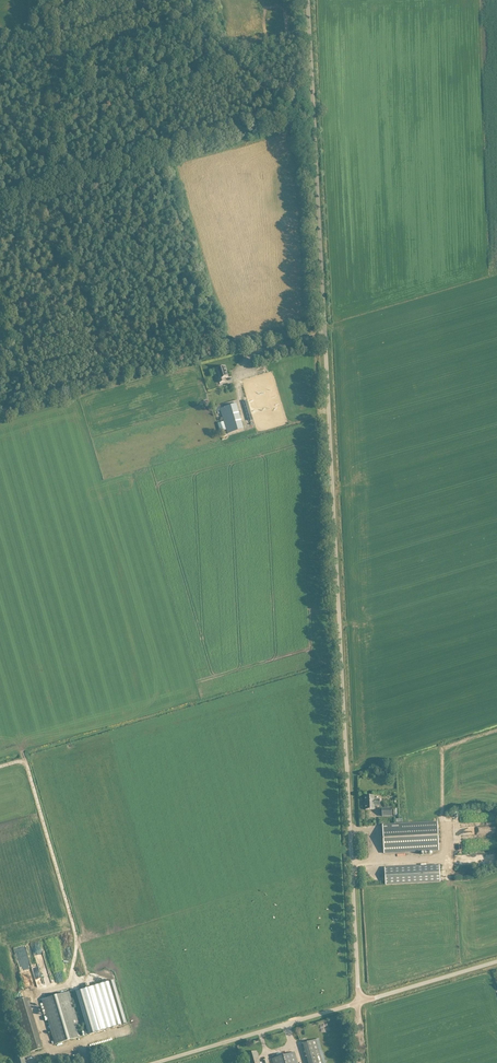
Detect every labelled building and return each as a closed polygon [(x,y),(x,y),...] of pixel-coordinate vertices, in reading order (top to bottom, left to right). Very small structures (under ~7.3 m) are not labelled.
[(225,366),(217,369),(219,378),(218,378),(220,383),(225,382),(224,378),(228,377),(225,366)] [(300,413),(306,411),(293,368),(287,370),(289,378),(294,377),(295,382),(291,383),(293,387),(297,386),(299,392),(294,394),(300,413)] [(247,401),(244,402),(249,421),(253,420),(247,401)] [(236,404),(220,409),(220,408),(217,409),(217,412),(221,410),(228,434),(244,429),(236,404)] [(368,796),(365,796),(365,810),(375,809),(375,805),(380,805),(380,800),(374,800),(374,796),(371,796),(371,795),(367,795),(368,796)] [(382,816),(391,815),(391,808),(382,809),(382,816)] [(437,822),(388,825),(383,825),(384,853),(439,851),(437,822)] [(386,884),(440,881),(439,866),(385,868),(386,884)] [(114,980),(76,991),(89,1035),(126,1023),(114,980)] [(82,1037),(81,1031),(69,992),(42,1000),(55,1045),(82,1037)] [(316,1040),(303,1043),(309,1062),(326,1062),(319,1039),(316,1040)] [(248,1060),(249,1062),(260,1062),(257,1052),(247,1054),(248,1060)] [(294,1052),(272,1059),(273,1062),(271,1062),(297,1062),(294,1052)] [(23,1054),(15,1057),(17,1062),(26,1062),(23,1054)]
